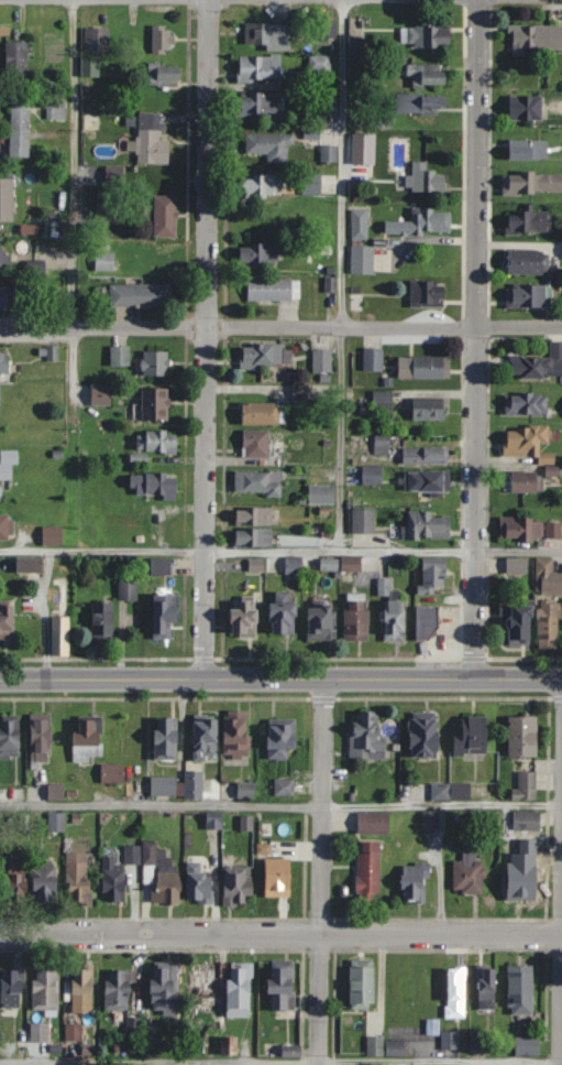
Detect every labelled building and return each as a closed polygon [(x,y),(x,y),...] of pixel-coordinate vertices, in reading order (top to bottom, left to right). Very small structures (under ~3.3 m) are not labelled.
[(245,24),(245,49),(290,49),(290,24),(245,24)] [(561,53),(561,26),(511,26),(511,53),(561,53)] [(152,54),(174,54),(174,27),(152,27),(152,54)] [(451,47),(451,27),(401,27),(401,47),(451,47)] [(110,52),(110,29),(84,29),(84,52),(110,52)] [(350,55),(364,55),(364,39),(350,39),(350,55)] [(28,42),(7,42),(7,77),(28,77),(28,42)] [(281,56),(239,56),(239,82),(281,82),(281,56)] [(310,71),(330,71),(330,57),(310,57),(310,71)] [(82,77),(98,77),(98,58),(82,58),(82,77)] [(149,64),(149,87),(180,87),(180,64),(149,64)] [(446,88),(446,66),(409,66),(409,88),(446,88)] [(277,115),(277,94),(241,94),(241,115),(277,115)] [(397,115),(447,115),(447,102),(429,102),(429,95),(397,95),(397,115)] [(543,96),(509,96),(509,121),(543,121),(543,96)] [(10,157),(30,157),(31,99),(11,99),(10,157)] [(391,103),(377,103),(377,128),(391,128),(391,103)] [(169,165),(169,141),(161,141),(161,114),(138,114),(137,164),(169,165)] [(337,122),(319,122),(319,128),(304,128),(304,139),(321,139),(321,162),(337,162),(337,122)] [(267,162),(291,162),(291,134),(246,134),(246,154),(267,154),(267,162)] [(547,140),(509,141),(510,161),(548,160),(547,140)] [(412,194),(447,194),(447,182),(436,182),(436,171),(428,171),(428,163),(412,163),(412,194)] [(107,167),(107,192),(124,192),(124,167),(107,167)] [(561,195),(561,173),(503,173),(503,195),(561,195)] [(282,175),(242,175),(242,197),(282,197),(282,175)] [(337,194),(337,175),(321,175),(321,194),(337,194)] [(176,196),(154,196),(154,237),(176,237),(176,196)] [(116,207),(99,207),(99,222),(116,222),(116,207)] [(386,221),(386,234),(451,235),(451,210),(411,209),(411,221),(386,221)] [(353,211),(353,239),(366,239),(366,211),(353,211)] [(550,211),(507,211),(507,232),(550,232),(550,211)] [(69,218),(51,218),(51,237),(69,237),(69,218)] [(241,267),(278,267),(278,242),(241,242),(241,267)] [(374,246),(351,246),(351,274),(374,274),(374,246)] [(4,253),(4,248),(0,248),(0,269),(12,269),(12,253),(4,253)] [(508,274),(549,274),(549,249),(508,249),(508,274)] [(114,271),(114,253),(96,253),(96,271),(114,271)] [(156,264),(156,253),(144,253),(144,275),(179,275),(179,264),(156,264)] [(300,300),(300,278),(249,278),(249,300),(300,300)] [(411,307),(445,307),(445,292),(435,292),(435,281),(411,281),(411,307)] [(507,307),(550,307),(550,284),(507,284),(507,307)] [(110,285),(110,307),(170,307),(170,285),(110,285)] [(9,286),(0,286),(0,308),(9,308),(9,286)] [(549,341),(549,357),(512,357),(511,377),(561,378),(561,341),(549,341)] [(283,343),(241,343),(241,366),(283,366),(283,343)] [(111,367),(130,367),(130,346),(111,346),(111,367)] [(383,348),(364,348),(364,371),(383,371),(383,348)] [(1,382),(10,382),(10,350),(0,350),(0,406),(2,406),(1,382)] [(332,350),(313,350),(313,373),(332,373),(332,350)] [(169,376),(169,351),(142,351),(142,376),(169,376)] [(450,357),(399,357),(399,379),(450,379),(450,357)] [(111,386),(92,386),(92,405),(111,405),(111,386)] [(142,422),(168,422),(168,389),(142,389),(142,422)] [(374,392),(374,413),(392,413),(392,392),(374,392)] [(505,415),(548,415),(548,393),(505,393),(505,415)] [(413,398),(413,420),(445,420),(445,398),(413,398)] [(282,425),(282,403),(243,403),(243,425),(282,425)] [(540,458),(540,464),(555,463),(555,453),(541,453),(541,443),(551,443),(551,426),(504,426),(505,459),(540,458)] [(270,430),(244,430),(244,458),(280,458),(280,439),(270,439),(270,430)] [(177,454),(177,432),(138,432),(138,454),(177,454)] [(390,454),(390,435),(375,435),(375,454),(390,454)] [(447,448),(403,448),(403,465),(447,465),(447,448)] [(1,451),(1,465),(0,465),(0,496),(2,496),(2,482),(12,482),(13,464),(18,464),(18,452),(1,451)] [(381,467),(363,467),(363,483),(381,483),(381,467)] [(282,496),(282,471),(235,471),(235,496),(282,496)] [(408,492),(446,492),(446,471),(408,471),(408,492)] [(177,483),(169,483),(169,473),(132,474),(132,498),(177,497),(177,483)] [(512,493),(544,493),(544,473),(512,473),(512,493)] [(335,485),(309,485),(309,504),(335,504),(335,485)] [(272,527),(272,509),(236,509),(236,527),(272,527)] [(375,535),(375,510),(353,510),(353,535),(375,535)] [(451,540),(451,513),(406,513),(406,540),(451,540)] [(10,541),(10,515),(0,515),(0,541),(10,541)] [(501,520),(500,539),(561,540),(561,520),(501,520)] [(44,529),(44,545),(62,545),(62,529),(44,529)] [(272,547),(272,529),(236,529),(236,547),(272,547)] [(42,573),(42,558),(17,558),(17,573),(42,573)] [(302,558),(286,558),(286,573),(302,573),(302,558)] [(361,571),(361,558),(344,558),(344,571),(361,571)] [(507,558),(507,574),(527,574),(527,558),(507,558)] [(536,594),(561,595),(561,573),(553,573),(554,559),(537,558),(536,594)] [(170,575),(170,559),(152,559),(152,575),(170,575)] [(423,591),(445,591),(445,559),(423,559),(423,591)] [(52,578),(52,657),(69,657),(69,578),(52,578)] [(389,596),(390,580),(380,580),(380,596),(389,596)] [(154,640),(172,640),(172,623),(177,623),(177,595),(165,595),(165,589),(154,589),(154,640)] [(296,636),(296,592),(272,592),(272,636),(296,636)] [(257,638),(257,597),(240,597),(240,610),(232,610),(232,638),(257,638)] [(346,641),(369,641),(369,600),(346,600),(346,641)] [(532,643),(532,600),(520,600),(520,607),(507,607),(507,643),(532,643)] [(539,649),(559,649),(559,600),(539,600),(539,649)] [(405,642),(405,601),(384,601),(384,642),(405,642)] [(114,642),(114,603),(92,603),(92,642),(114,642)] [(336,606),(308,606),(308,640),(336,640),(336,606)] [(437,606),(417,606),(417,640),(437,640),(437,606)] [(0,608),(0,639),(14,639),(14,608),(0,608)] [(353,757),(377,757),(377,709),(353,709),(353,757)] [(412,756),(438,757),(439,712),(412,711),(412,756)] [(20,757),(20,715),(0,715),(0,757),(20,757)] [(217,715),(194,715),(194,758),(217,758),(217,715)] [(454,730),(454,754),(487,754),(487,715),(462,715),(462,730),(454,730)] [(537,715),(509,715),(509,755),(537,755),(537,715)] [(75,761),(91,761),(91,756),(102,756),(102,716),(75,716),(75,761)] [(155,717),(155,759),(177,759),(177,717),(155,717)] [(249,718),(224,717),(224,756),(249,757),(249,718)] [(32,718),(32,760),(51,760),(51,718),(32,718)] [(268,758),(290,758),(290,747),(296,747),(296,720),(268,720),(268,758)] [(102,764),(102,782),(124,782),(124,764),(102,764)] [(519,788),(512,788),(512,800),(536,800),(536,770),(519,771),(519,788)] [(151,777),(151,794),(175,794),(175,777),(151,777)] [(432,799),(469,799),(469,783),(432,783),(432,799)] [(438,829),(438,811),(423,811),(423,829),(438,829)] [(513,829),(540,829),(540,811),(513,811),(513,829)] [(390,812),(357,812),(357,834),(390,834),(390,812)] [(381,841),(363,841),(363,852),(357,852),(357,898),(381,898),(381,841)] [(156,843),(146,842),(144,864),(153,865),(156,843)] [(483,862),(476,862),(477,845),(463,845),(463,860),(454,860),(453,890),(483,891),(483,862)] [(90,852),(67,852),(67,904),(90,904),(90,852)] [(533,855),(508,855),(508,888),(533,888),(533,855)] [(104,857),(104,902),(125,902),(125,866),(115,866),(115,857),(104,857)] [(291,858),(266,858),(266,896),(291,896),(291,858)] [(57,862),(35,862),(35,901),(57,901),(57,862)] [(427,863),(403,863),(403,903),(427,903),(427,863)] [(225,905),(251,905),(251,866),(225,866),(225,905)] [(182,871),(154,871),(154,902),(182,902),(182,871)] [(211,901),(211,871),(188,871),(188,901),(211,901)] [(28,898),(28,872),(7,872),(7,898),(28,898)] [(294,1008),(294,960),(271,960),(271,1008),(294,1008)] [(351,1007),(375,1007),(375,960),(351,960),(351,1007)] [(177,962),(152,962),(152,1009),(177,1009),(177,962)] [(252,963),(229,963),(229,1016),(252,1016),(252,963)] [(190,987),(202,987),(202,1004),(220,1004),(220,964),(201,964),(201,972),(190,972),(190,987)] [(93,965),(73,965),(73,1013),(93,1013),(93,965)] [(533,1014),(533,965),(510,965),(510,1014),(533,1014)] [(23,1008),(23,968),(2,968),(2,1008),(23,1008)] [(448,968),(448,1017),(465,1017),(465,968),(448,968)] [(496,1009),(496,968),(478,968),(478,1009),(496,1009)] [(59,969),(34,969),(34,1010),(59,1010),(59,969)] [(131,1009),(131,970),(106,970),(106,1009),(131,1009)] [(457,1031),(442,1031),(442,1048),(457,1048),(457,1031)] [(238,1053),(238,1037),(222,1037),(222,1053),(238,1053)] [(525,1045),(525,1038),(517,1038),(516,1054),(540,1056),(540,1046),(525,1045)]
